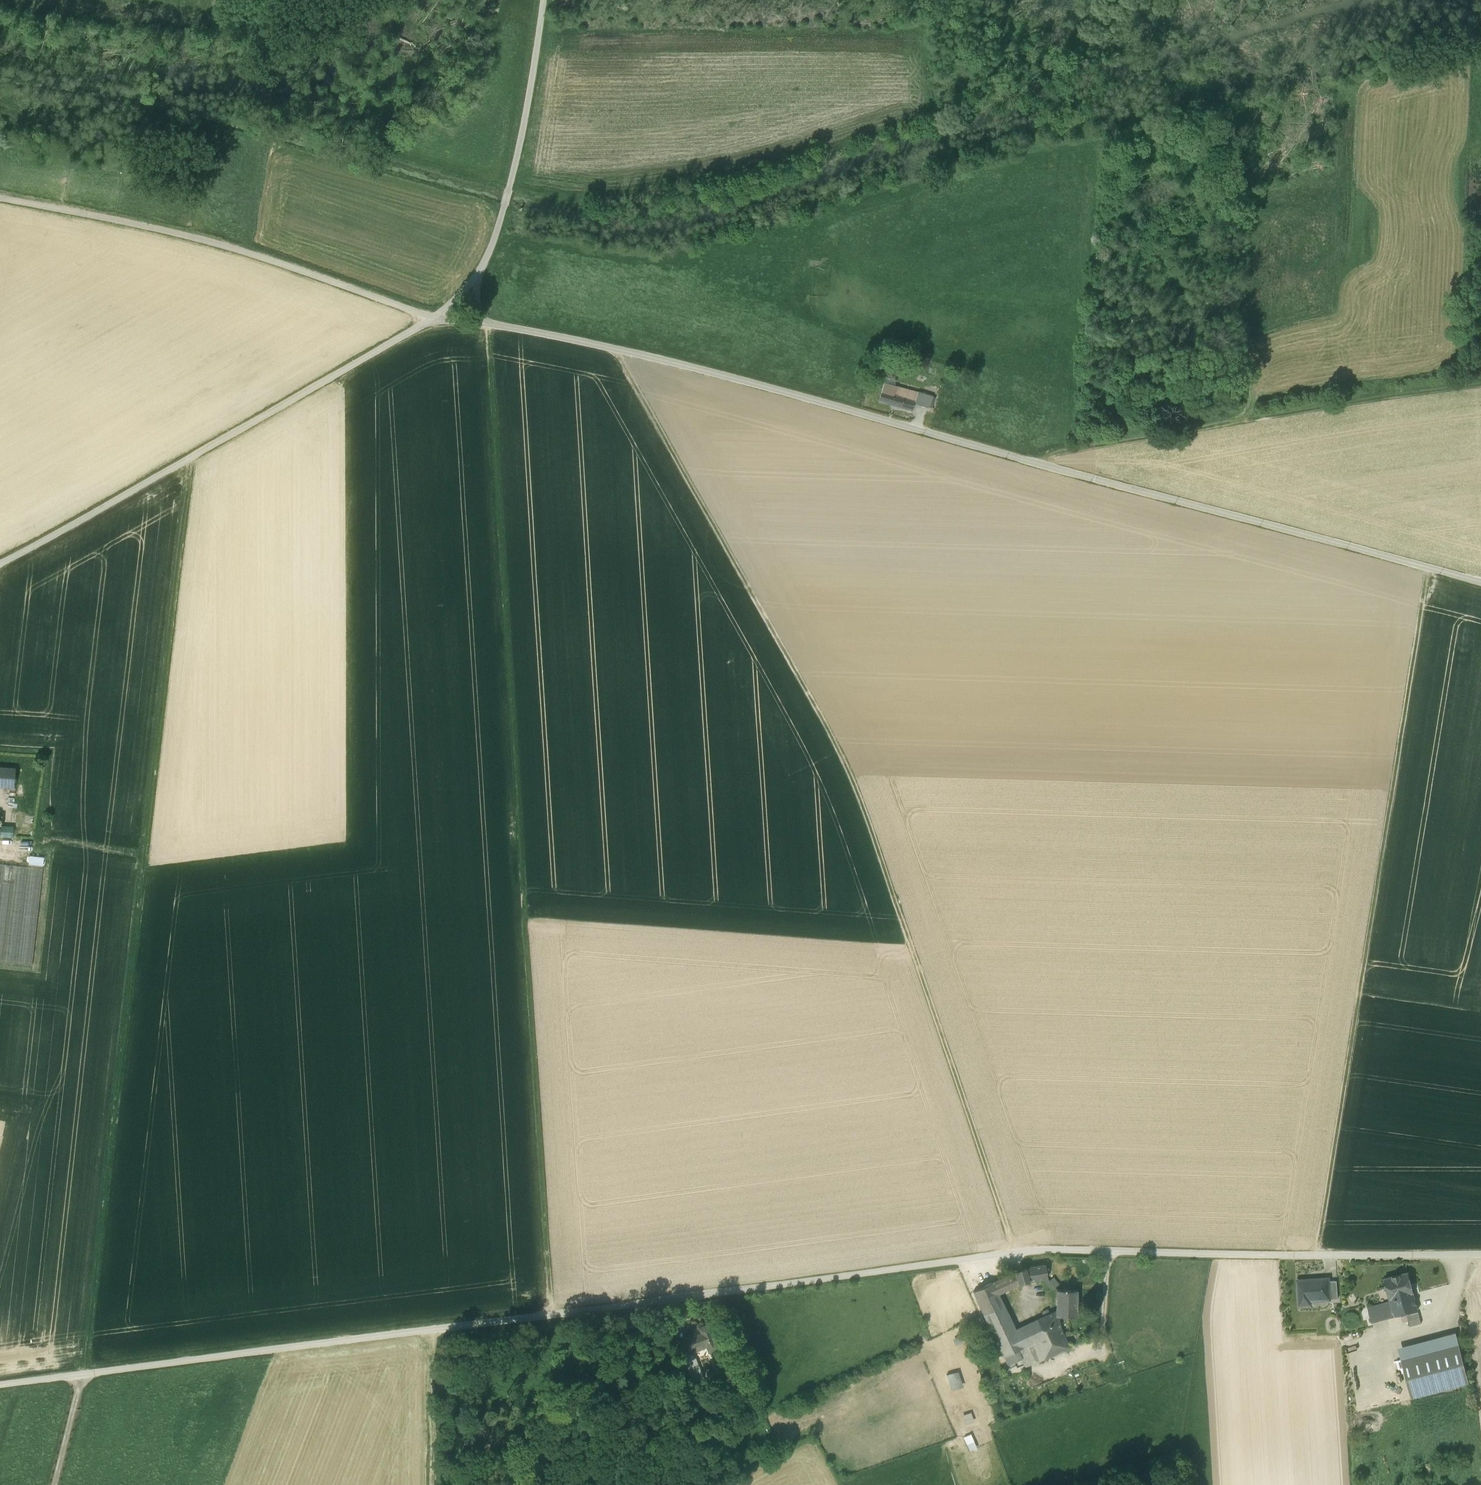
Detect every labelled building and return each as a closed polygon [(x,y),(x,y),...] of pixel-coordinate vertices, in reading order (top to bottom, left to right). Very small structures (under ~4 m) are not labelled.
[(886,378),(885,384),(894,386),(896,380),(886,378)] [(879,402),(912,411),(915,403),(918,393),(894,386),(885,384),(884,383),(879,402)] [(915,403),(929,408),(933,397),(918,392),(918,393),(915,403)] [(15,787),(16,768),(0,767),(0,786),(15,787)] [(0,826),(0,837),(13,837),(14,827),(0,826)] [(32,966),(43,869),(0,864),(0,962),(32,966)] [(1017,1271),(1021,1284),(1027,1281),(1044,1279),(1047,1278),(1045,1265),(1024,1268),(1017,1271)] [(1021,1358),(1026,1367),(1069,1347),(1061,1330),(1057,1317),(1057,1311),(1050,1314),(1048,1309),(1042,1312),(1044,1317),(1016,1330),(998,1294),(1021,1284),(1017,1271),(973,1292),(1004,1357),(1018,1350),(1021,1358)] [(1384,1279),(1390,1299),(1413,1293),(1408,1272),(1384,1279)] [(1054,1287),(1055,1288),(1059,1284),(1053,1277),(1049,1281),(1054,1287)] [(1298,1281),(1300,1305),(1310,1305),(1310,1300),(1329,1298),(1328,1281),(1328,1279),(1298,1281)] [(1329,1298),(1329,1299),(1338,1299),(1337,1281),(1328,1281),(1329,1298)] [(1057,1317),(1077,1317),(1077,1290),(1057,1290),(1057,1311),(1057,1317)] [(1390,1302),(1385,1303),(1368,1308),(1371,1323),(1389,1318),(1418,1310),(1413,1293),(1390,1299),(1390,1302)] [(1407,1315),(1410,1326),(1421,1323),(1418,1312),(1407,1315)] [(684,1340),(689,1350),(692,1349),(706,1343),(707,1347),(709,1352),(718,1348),(708,1324),(699,1328),(701,1333),(684,1340)] [(1398,1348),(1401,1359),(1459,1344),(1456,1332),(1398,1348)] [(677,1343),(681,1353),(689,1350),(684,1340),(677,1343)] [(1401,1359),(1411,1398),(1431,1393),(1469,1383),(1459,1344),(1401,1359)] [(693,1353),(692,1349),(689,1350),(681,1353),(688,1371),(690,1374),(693,1381),(703,1377),(693,1353)] [(923,1363),(932,1360),(929,1349),(920,1351),(923,1363)] [(950,1389),(962,1386),(958,1370),(946,1372),(950,1389)] [(731,1391),(737,1408),(747,1405),(741,1388),(731,1391)] [(991,1404),(983,1406),(986,1424),(994,1422),(991,1404)] [(970,1431),(963,1434),(970,1450),(976,1447),(970,1431)]
